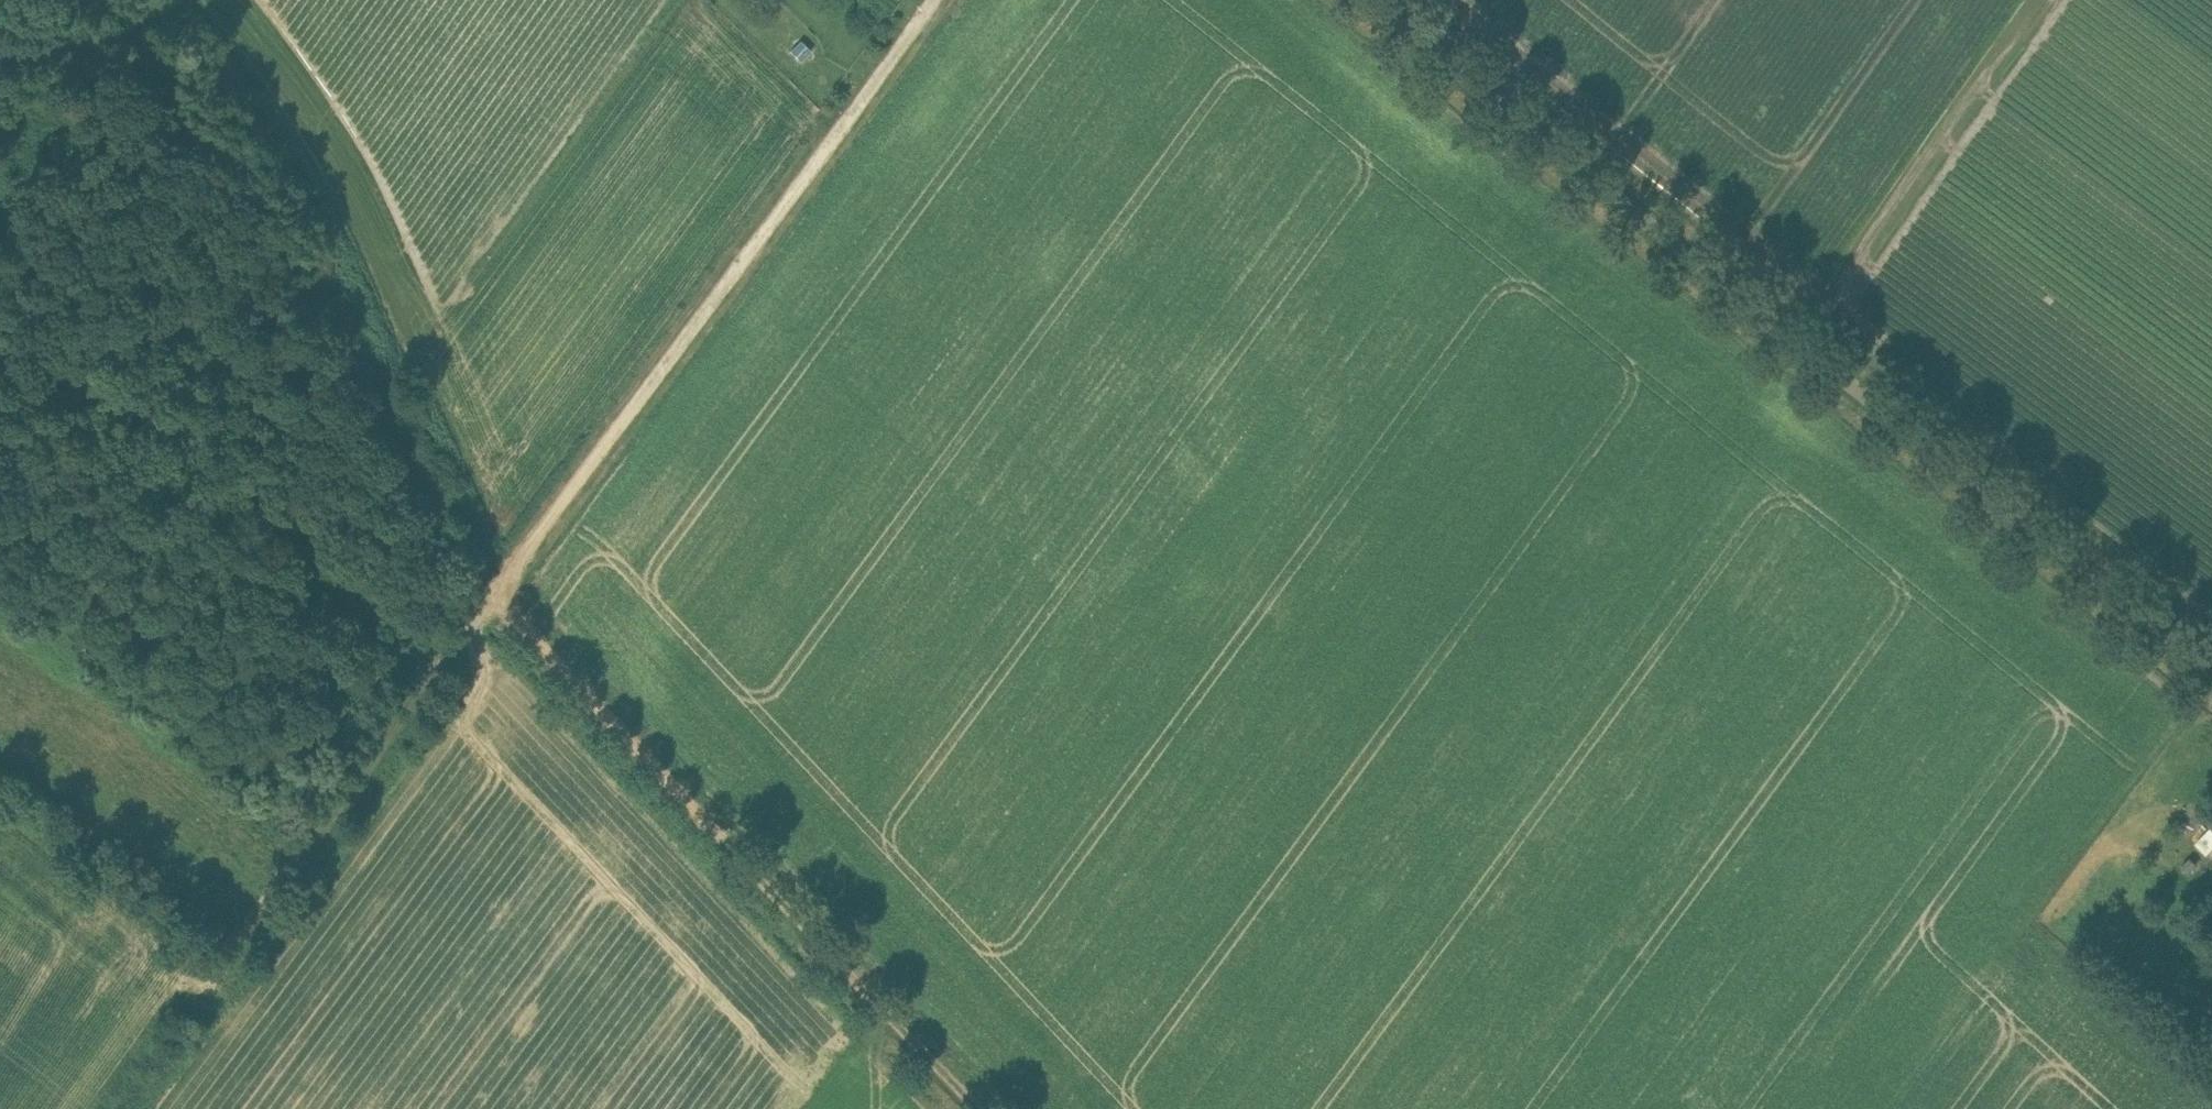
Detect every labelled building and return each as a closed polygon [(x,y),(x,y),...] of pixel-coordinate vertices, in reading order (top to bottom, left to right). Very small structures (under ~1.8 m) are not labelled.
[(778,49),(801,72),(820,53),(796,30),(778,49)]
